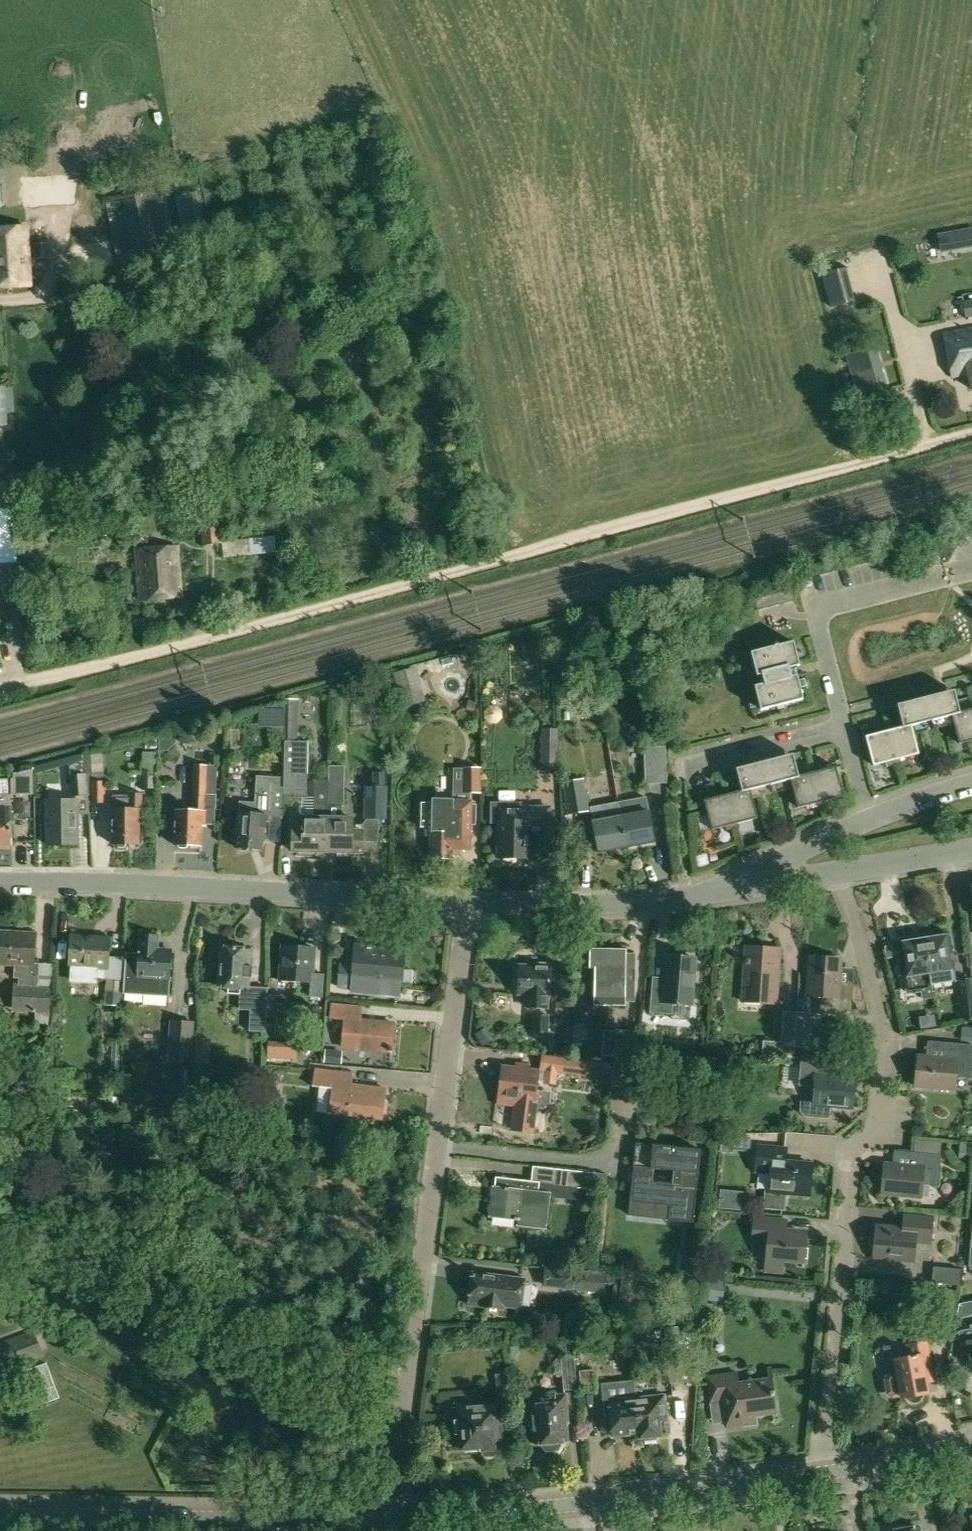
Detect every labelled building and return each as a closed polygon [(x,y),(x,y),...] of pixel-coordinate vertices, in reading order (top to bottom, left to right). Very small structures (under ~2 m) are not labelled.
[(26,182),(27,206),(75,203),(74,179),(26,182)] [(148,192),(123,197),(133,250),(158,245),(148,192)] [(31,285),(28,228),(0,230),(0,287),(31,285)] [(959,232),(962,248),(971,246),(971,230),(959,232)] [(110,238),(80,239),(81,259),(111,258),(110,238)] [(36,244),(36,259),(48,259),(47,244),(36,244)] [(846,279),(844,269),(822,274),(825,284),(846,279)] [(965,318),(971,316),(971,299),(962,301),(965,318)] [(951,376),(967,373),(970,388),(971,387),(971,329),(944,334),(951,376)] [(889,392),(877,346),(845,355),(857,400),(889,392)] [(16,413),(16,390),(0,390),(1,414),(16,413)] [(43,488),(44,499),(53,498),(52,487),(43,488)] [(202,544),(218,543),(223,543),(223,540),(221,516),(200,518),(202,544)] [(223,543),(218,543),(219,557),(276,552),(274,536),(223,540),(223,543)] [(136,550),(141,601),(183,597),(178,546),(136,550)] [(753,598),(756,611),(795,601),(792,588),(753,598)] [(750,653),(756,677),(763,675),(765,684),(754,687),(760,710),(802,700),(796,676),(789,678),(787,669),(799,666),(793,642),(750,653)] [(417,667),(394,673),(401,696),(423,690),(417,667)] [(390,681),(377,681),(376,692),(389,692),(390,681)] [(954,690),(924,698),(932,729),(954,724),(952,716),(960,712),(954,690)] [(558,693),(560,706),(569,705),(568,692),(558,693)] [(924,698),(897,705),(903,727),(912,726),(914,734),(932,729),(924,698)] [(467,710),(474,711),(476,703),(470,701),(467,710)] [(273,738),(285,738),(285,724),(286,704),(262,710),(262,724),(273,724),(273,738)] [(500,710),(495,705),(488,705),(484,710),(484,717),(489,722),(495,721),(500,717),(500,710)] [(960,712),(952,716),(954,724),(959,744),(971,741),(971,709),(960,712)] [(213,741),(225,741),(226,724),(214,723),(213,741)] [(285,740),(297,741),(297,724),(285,724),(285,738),(285,740)] [(903,727),(888,731),(896,760),(919,754),(914,734),(912,726),(903,727)] [(542,727),(541,771),(558,772),(558,736),(559,728),(542,727)] [(896,760),(888,731),(865,737),(873,766),(896,760)] [(646,737),(646,748),(666,747),(665,737),(646,737)] [(285,740),(284,779),(284,802),(293,803),(293,798),(309,799),(310,742),(297,741),(285,740)] [(666,747),(646,748),(644,748),(646,784),(668,783),(666,747)] [(792,755),(762,762),(768,786),(770,794),(792,788),(790,780),(798,777),(792,755)] [(762,762),(736,770),(741,791),(750,791),(752,799),(770,794),(768,786),(762,762)] [(87,796),(91,796),(92,781),(91,774),(86,774),(85,765),(74,766),(74,776),(85,775),(87,796)] [(176,811),(175,845),(202,846),(202,827),(214,827),(215,808),(216,766),(192,765),(191,811),(176,811)] [(836,767),(813,773),(820,802),(843,796),(836,767)] [(13,779),(10,779),(10,792),(32,792),(32,769),(26,771),(22,771),(22,773),(13,773),(13,779)] [(142,773),(141,790),(155,789),(155,773),(142,773)] [(364,787),(364,820),(367,820),(386,820),(386,787),(385,787),(385,773),(373,773),(372,787),(364,787)] [(820,802),(813,773),(798,777),(790,780),(792,788),(797,808),(820,802)] [(71,798),(87,796),(85,775),(74,776),(69,776),(71,798)] [(284,802),(284,779),(266,777),(265,794),(256,793),(256,803),(240,802),(239,813),(238,813),(237,828),(233,830),(233,841),(236,843),(236,847),(239,848),(240,851),(248,851),(250,849),(263,849),(264,829),(267,829),(268,813),(268,809),(283,810),(283,814),(284,814),(284,802)] [(344,807),(345,778),(329,778),(329,781),(328,852),(338,852),(338,856),(348,857),(348,852),(362,853),(363,825),(353,825),(353,817),(345,817),(345,812),(343,812),(343,806),(344,807)] [(11,847),(9,779),(0,779),(0,847),(11,847)] [(584,779),(567,782),(572,814),(589,812),(584,779)] [(293,822),(292,851),(328,852),(329,781),(315,780),(314,816),(302,816),(302,823),(293,822)] [(92,781),(91,796),(91,805),(105,805),(106,781),(92,781)] [(465,785),(465,804),(482,803),(481,784),(465,785)] [(741,791),(726,795),(734,825),(757,819),(752,799),(750,791),(741,791)] [(113,810),(113,845),(139,845),(139,824),(143,824),(143,793),(128,793),(128,796),(113,796),(113,810)] [(734,825),(726,795),(704,801),(705,806),(711,831),(734,825)] [(646,797),(621,802),(623,821),(630,846),(654,841),(649,812),(646,797)] [(47,801),(47,845),(78,845),(77,801),(47,801)] [(621,802),(591,807),(594,822),(599,852),(630,846),(623,821),(621,802)] [(420,805),(419,827),(433,828),(432,858),(451,858),(451,847),(469,848),(471,804),(430,803),(430,806),(420,805)] [(491,803),(490,820),(501,820),(500,858),(529,859),(529,833),(549,833),(549,809),(518,809),(518,803),(491,803)] [(14,966),(13,979),(17,980),(15,1012),(33,1013),(32,1025),(46,1026),(50,968),(34,967),(36,935),(0,932),(0,965),(14,966)] [(947,932),(923,936),(928,982),(931,982),(932,984),(941,983),(956,981),(955,971),(956,971),(951,934),(948,935),(947,932)] [(126,954),(125,995),(168,998),(169,981),(171,981),(172,951),(157,950),(158,935),(141,934),(140,949),(139,949),(138,954),(126,954)] [(123,981),(122,981),(123,957),(110,956),(110,958),(108,958),(110,938),(71,936),(69,966),(73,966),(72,978),(106,980),(105,1005),(121,1006),(123,981)] [(902,962),(898,962),(900,976),(904,975),(907,995),(922,993),(923,1000),(933,998),(932,984),(931,982),(928,982),(923,936),(899,939),(902,962)] [(280,980),(312,983),(315,949),(283,946),(280,980)] [(223,947),(221,989),(226,989),(226,995),(239,996),(239,990),(252,990),(254,949),(223,947)] [(356,947),(355,961),(353,980),(355,980),(402,985),(405,951),(356,947)] [(780,951),(780,949),(746,947),(746,948),(747,949),(744,1000),(742,1000),(742,1002),(745,1002),(746,995),(759,996),(759,1003),(777,1004),(777,1003),(776,1002),(779,951),(780,951)] [(590,949),(589,969),(595,969),(594,1006),(626,1006),(626,996),(635,996),(636,971),(627,971),(627,950),(590,949)] [(692,1004),(695,959),(667,956),(665,990),(652,989),(650,1013),(673,1015),(674,1003),(692,1004)] [(853,984),(839,983),(841,959),(811,957),(808,996),(822,997),(821,1013),(851,1015),(853,984)] [(353,980),(355,961),(341,960),(339,987),(354,989),(355,980),(353,980)] [(519,967),(518,994),(526,995),(525,1009),(548,1010),(549,997),(551,997),(552,982),(555,983),(556,970),(553,970),(553,964),(532,963),(532,967),(519,967)] [(961,1001),(971,1000),(971,979),(971,975),(970,966),(959,968),(961,1001)] [(557,1003),(556,1015),(567,1015),(568,1003),(557,1003)] [(331,1018),(344,1020),(344,1019),(362,1021),(363,1007),(332,1004),(331,1018)] [(794,1054),(796,1011),(782,1010),(780,1041),(762,1040),(762,1052),(794,1054)] [(535,1014),(534,1034),(549,1035),(550,1015),(535,1014)] [(556,1015),(556,1025),(567,1026),(567,1015),(556,1015)] [(170,1019),(167,1061),(192,1063),(194,1021),(170,1019)] [(344,1019),(344,1020),(342,1047),(392,1052),(394,1024),(362,1021),(344,1019)] [(962,1041),(971,1042),(971,1027),(963,1026),(962,1041)] [(614,1058),(639,1061),(641,1032),(616,1029),(614,1058)] [(925,1057),(918,1056),(916,1085),(953,1088),(954,1076),(971,1078),(971,1066),(971,1044),(928,1040),(925,1057)] [(111,1066),(120,1066),(121,1042),(112,1043),(111,1066)] [(325,1062),(340,1063),(341,1053),(325,1052),(325,1062)] [(800,1053),(796,1085),(813,1086),(810,1104),(801,1103),(800,1112),(804,1117),(827,1118),(833,1115),(834,1107),(848,1108),(852,1077),(828,1074),(831,1057),(800,1053)] [(588,1060),(541,1054),(539,1070),(544,1071),(542,1083),(556,1085),(557,1073),(586,1076),(586,1074),(591,1075),(593,1063),(588,1063),(588,1060)] [(504,1067),(499,1104),(516,1106),(513,1130),(531,1132),(534,1108),(548,1110),(550,1092),(535,1090),(537,1072),(504,1067)] [(193,1068),(177,1068),(176,1089),(192,1090),(193,1068)] [(314,1069),(312,1087),(332,1089),(329,1113),(383,1120),(387,1090),(352,1086),(353,1074),(314,1069)] [(264,1098),(263,1131),(273,1132),(274,1098),(264,1098)] [(722,1136),(720,1153),(734,1155),(736,1137),(722,1136)] [(701,1150),(636,1143),(630,1202),(631,1202),(670,1206),(668,1219),(668,1221),(694,1223),(701,1150)] [(971,1159),(971,1144),(959,1143),(959,1159),(971,1159)] [(751,1170),(764,1172),(762,1190),(804,1195),(807,1163),(779,1160),(780,1150),(754,1147),(751,1170)] [(894,1149),(892,1164),(885,1164),(882,1194),(919,1197),(920,1184),(939,1185),(940,1154),(894,1149)] [(489,1218),(517,1221),(517,1226),(547,1230),(552,1184),(496,1177),(495,1186),(493,1186),(489,1218)] [(796,1220),(797,1203),(780,1203),(780,1220),(796,1220)] [(875,1256),(912,1260),(914,1240),(930,1242),(932,1217),(904,1215),(903,1228),(877,1226),(875,1256)] [(747,1240),(762,1241),(761,1259),(797,1261),(798,1239),(778,1237),(779,1220),(748,1218),(747,1240)] [(934,1267),(932,1281),(960,1283),(962,1270),(934,1267)] [(547,1269),(545,1285),(579,1288),(605,1291),(607,1277),(580,1274),(580,1272),(547,1269)] [(474,1274),(469,1305),(502,1310),(503,1306),(522,1309),(525,1281),(474,1274)] [(706,1301),(724,1303),(725,1279),(708,1277),(706,1301)] [(933,1288),(932,1296),(955,1299),(956,1291),(933,1288)] [(963,1302),(955,1304),(954,1322),(967,1320),(963,1302)] [(596,1316),(596,1325),(608,1325),(608,1316),(596,1316)] [(958,1332),(964,1362),(971,1361),(971,1324),(960,1327),(961,1331),(958,1332)] [(679,1327),(664,1328),(665,1346),(681,1345),(679,1327)] [(587,1328),(575,1328),(575,1340),(587,1339),(587,1328)] [(44,1357),(35,1330),(0,1343),(0,1373),(44,1357)] [(892,1386),(889,1386),(892,1399),(908,1396),(909,1399),(911,1402),(914,1403),(918,1402),(921,1400),(922,1397),(922,1394),(927,1393),(924,1381),(932,1379),(925,1343),(920,1344),(920,1339),(914,1340),(915,1345),(908,1346),(910,1357),(894,1360),(897,1373),(890,1374),(892,1386)] [(561,1358),(564,1391),(577,1389),(574,1357),(561,1358)] [(690,1361),(682,1362),(684,1379),(692,1378),(690,1361)] [(27,1371),(39,1406),(60,1398),(47,1363),(27,1371)] [(508,1369),(495,1369),(497,1394),(510,1393),(508,1369)] [(771,1369),(708,1377),(711,1402),(723,1401),(727,1427),(757,1423),(756,1416),(777,1413),(771,1369)] [(579,1372),(582,1394),(596,1392),(593,1370),(579,1372)] [(531,1406),(534,1442),(539,1442),(545,1450),(557,1448),(562,1440),(566,1439),(565,1423),(568,1423),(566,1393),(540,1396),(541,1405),(531,1406)] [(635,1399),(639,1433),(640,1433),(640,1438),(660,1436),(659,1421),(666,1420),(664,1396),(635,1399)] [(612,1436),(639,1433),(635,1399),(611,1402),(612,1408),(609,1409),(612,1436)] [(454,1408),(456,1435),(462,1434),(463,1450),(497,1447),(496,1441),(502,1441),(499,1405),(454,1408)]
